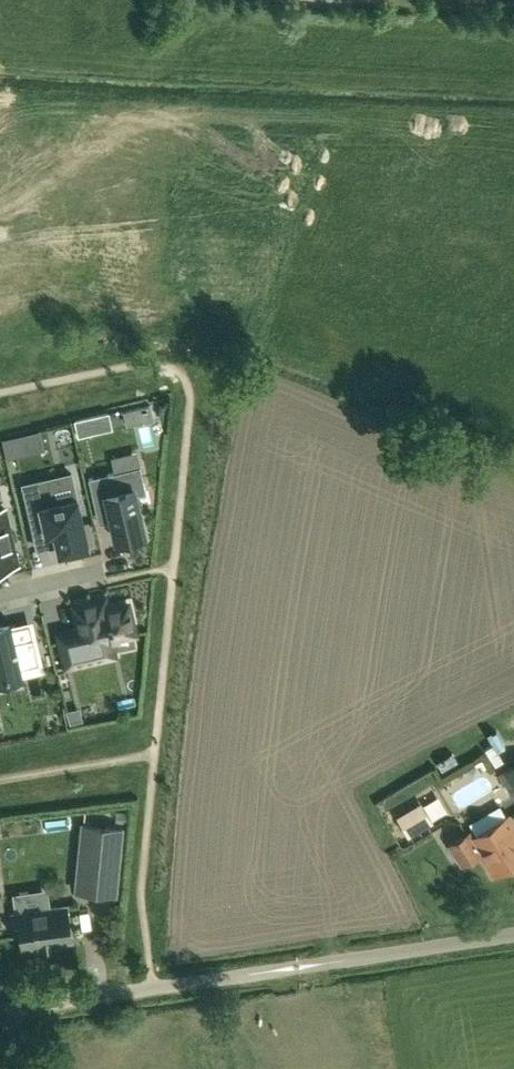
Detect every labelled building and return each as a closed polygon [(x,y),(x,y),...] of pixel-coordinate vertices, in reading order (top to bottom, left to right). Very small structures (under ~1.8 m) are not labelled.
[(150,404),(140,406),(143,420),(154,417),(150,404)] [(77,437),(92,434),(88,417),(74,420),(77,437)] [(21,433),(2,438),(3,438),(7,457),(25,452),(21,434),(21,433)] [(146,491),(140,466),(89,478),(96,510),(109,507),(116,539),(126,537),(127,542),(142,538),(141,533),(145,533),(136,494),(146,491)] [(48,478),(21,484),(34,537),(55,532),(59,552),(63,551),(64,555),(85,550),(84,547),(88,546),(76,492),(52,497),(48,478)] [(17,562),(5,508),(0,509),(0,566),(17,562)] [(66,666),(93,660),(114,655),(111,642),(110,639),(135,633),(128,604),(106,609),(105,601),(104,599),(92,602),(75,606),(80,628),(58,633),(60,641),(66,666)] [(40,667),(33,637),(15,641),(14,634),(12,625),(11,622),(11,621),(10,621),(10,622),(3,623),(0,624),(0,678),(21,673),(23,678),(24,678),(23,675),(21,667),(37,663),(38,668),(40,667)] [(77,708),(68,710),(71,722),(83,719),(81,711),(77,708)] [(502,774),(513,794),(513,766),(502,774)] [(396,817),(408,837),(434,822),(422,801),(396,817)] [(513,835),(513,819),(511,815),(472,839),(469,835),(452,845),(465,866),(481,855),(494,847),(497,851),(502,848),(500,844),(513,835)] [(122,828),(82,824),(76,890),(116,894),(122,828)] [(481,855),(495,878),(513,866),(513,835),(500,844),(502,848),(497,851),(494,847),(481,855)] [(67,905),(12,913),(15,931),(20,930),(23,947),(39,945),(39,948),(57,945),(56,942),(72,940),(67,905)] [(46,1068),(47,1059),(38,1059),(38,1067),(46,1068)]
